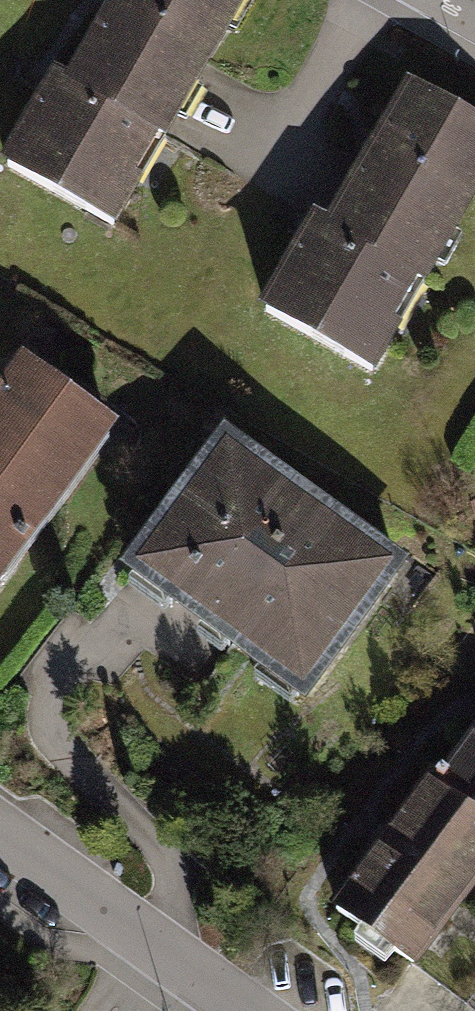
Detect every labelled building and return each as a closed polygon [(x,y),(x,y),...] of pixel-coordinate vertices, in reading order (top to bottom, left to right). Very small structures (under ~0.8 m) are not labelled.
[(65,91),(173,146),(252,0),(114,0),(65,91)] [(173,146),(65,91),(53,84),(5,173),(123,240),(173,146)] [(331,232),(432,291),(474,210),(474,119),(412,85),(331,232)] [(432,291),(331,232),(315,223),(263,316),(383,386),(432,291)] [(0,405),(0,611),(123,433),(28,367),(0,405)] [(221,439),(122,587),(314,716),(413,567),(221,439)] [(428,777),(474,813),(474,713),(428,777)] [(322,902),(409,969),(474,874),(474,813),(428,777),(423,771),(322,902)]
